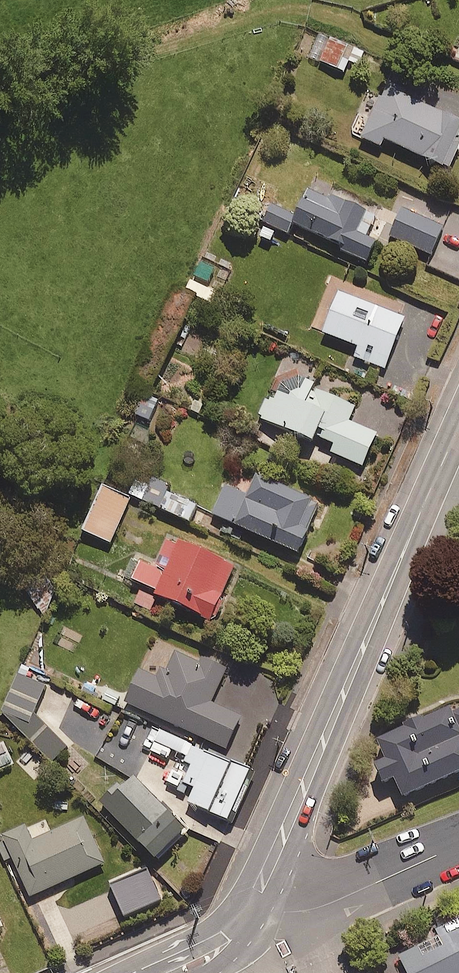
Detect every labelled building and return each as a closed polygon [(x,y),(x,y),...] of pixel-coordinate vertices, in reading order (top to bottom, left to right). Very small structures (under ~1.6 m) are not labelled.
[(349,63),(360,67),(363,59),(372,63),(374,58),(330,40),(320,64),(345,74),(349,63)] [(387,91),(363,141),(382,150),(386,143),(448,173),(458,148),(458,125),(387,91)] [(334,200),(332,204),(324,200),(331,187),(319,181),(296,226),(342,250),(341,253),(369,267),(378,248),(358,237),(368,217),(334,200)] [(298,220),(273,208),(265,225),(289,237),(298,220)] [(445,231),(405,213),(393,240),(432,258),(445,231)] [(407,322),(341,297),(325,337),(359,350),(356,360),(387,372),(407,322)] [(318,388),(283,370),(258,421),(315,449),(319,441),(337,449),(333,456),(363,470),(379,438),(350,424),(356,411),(316,391),(318,388)] [(310,504),(259,480),(250,500),(227,490),(214,518),(301,558),(312,535),(299,529),(310,504)] [(171,490),(152,481),(142,501),(190,525),(198,509),(169,494),(171,490)] [(133,499),(105,487),(85,531),(112,544),(133,499)] [(236,572),(169,544),(157,573),(139,565),(131,583),(160,596),(158,602),(214,626),(236,572)] [(227,674),(177,653),(164,683),(142,673),(127,709),(229,752),(242,720),(213,707),(227,674)] [(47,690),(21,679),(4,716),(53,766),(68,750),(35,717),(47,690)] [(381,747),(390,768),(379,773),(387,791),(398,786),(406,805),(458,782),(458,713),(381,747)] [(211,817),(235,766),(161,732),(151,755),(169,763),(173,755),(186,760),(183,766),(191,769),(183,786),(195,792),(188,807),(211,817)] [(235,766),(211,817),(229,825),(253,774),(235,766)] [(188,837),(136,782),(124,793),(121,789),(103,807),(158,866),(188,837)] [(85,821),(34,844),(27,829),(0,841),(0,845),(7,861),(13,859),(31,901),(106,867),(85,821)] [(163,905),(149,874),(112,891),(126,922),(163,905)] [(416,933),(421,942),(396,953),(405,972),(458,972),(458,914),(416,933)]
